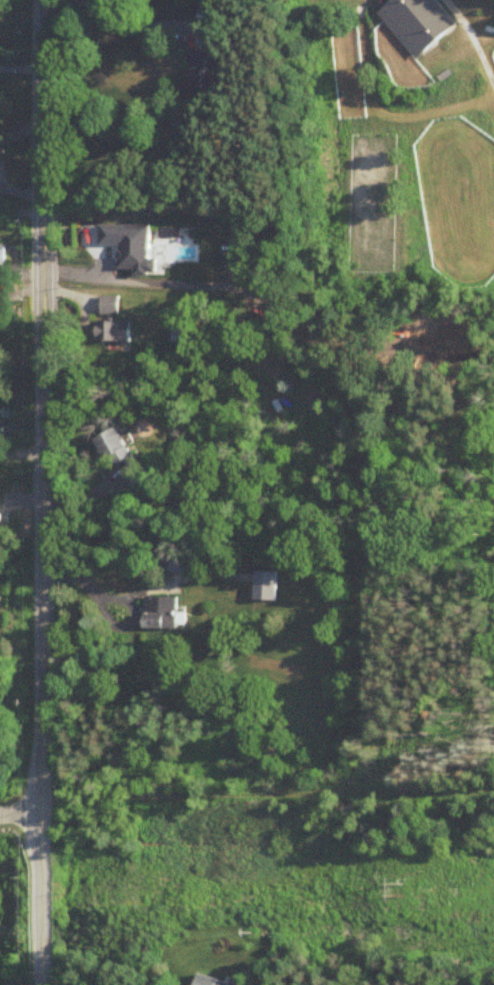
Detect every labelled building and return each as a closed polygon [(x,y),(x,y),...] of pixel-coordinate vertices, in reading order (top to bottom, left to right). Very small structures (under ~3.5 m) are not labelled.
[(378,15),(419,63),(460,28),(436,0),(395,0),(378,15)] [(102,299),(102,318),(120,318),(120,299),(102,299)] [(95,325),(95,346),(133,346),(133,325),(95,325)] [(197,326),(175,326),(175,345),(197,345),(197,326)] [(134,461),(122,432),(101,440),(112,469),(134,461)] [(183,575),(183,557),(161,557),(161,575),(183,575)] [(255,603),(277,603),(277,574),(255,574),(255,603)] [(145,632),(179,632),(179,600),(145,600),(145,632)] [(201,975),(198,984),(233,984),(201,975)]
